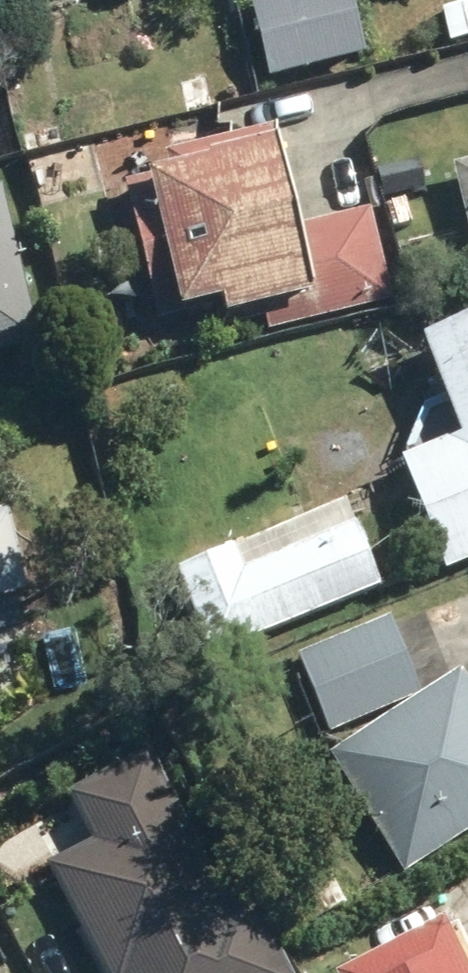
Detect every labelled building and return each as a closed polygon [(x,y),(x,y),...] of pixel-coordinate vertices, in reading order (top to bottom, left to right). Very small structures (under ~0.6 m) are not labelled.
[(277,73),(368,52),(356,0),(260,0),(277,73)] [(155,159),(182,307),(220,297),(229,326),(263,319),(260,305),(276,301),(279,326),(399,304),(380,211),(286,226),(270,138),(155,159)] [(467,216),(467,169),(456,173),(467,216)] [(26,348),(0,224),(0,353),(26,348)] [(460,569),(467,566),(467,326),(428,341),(465,442),(416,462),(460,569)] [(23,596),(1,515),(0,515),(0,601),(23,596)] [(360,530),(243,575),(232,547),(180,567),(213,654),(266,634),(265,632),(382,587),(360,530)] [(338,726),(348,748),(335,756),(407,873),(467,836),(467,678),(466,676),(429,698),(427,695),(429,694),(403,618),(300,654),(326,730),(338,726)] [(96,851),(59,869),(113,972),(298,972),(224,822),(189,741),(71,796),(96,851)] [(350,972),(467,972),(467,946),(457,923),(349,972),(350,972)]
